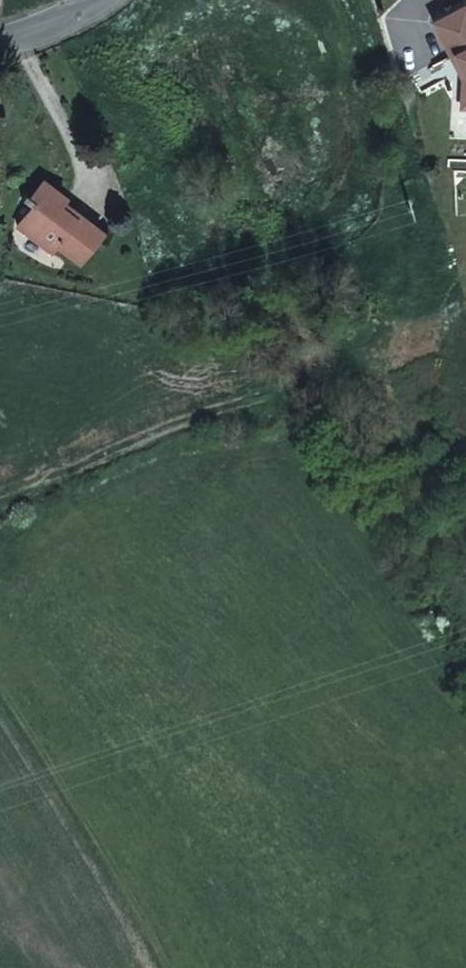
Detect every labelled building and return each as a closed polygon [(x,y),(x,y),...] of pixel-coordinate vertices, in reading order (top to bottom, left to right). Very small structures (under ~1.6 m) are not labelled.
[(465,5),(433,22),(454,62),(457,60),(462,69),(458,70),(462,78),(462,99),(465,99),(465,6),(465,5)] [(97,254),(73,234),(69,238),(55,224),(58,220),(62,216),(40,197),(27,212),(23,208),(18,214),(29,223),(11,244),(44,272),(50,265),(72,283),(97,254)] [(69,238),(73,234),(58,220),(55,224),(69,238)]
